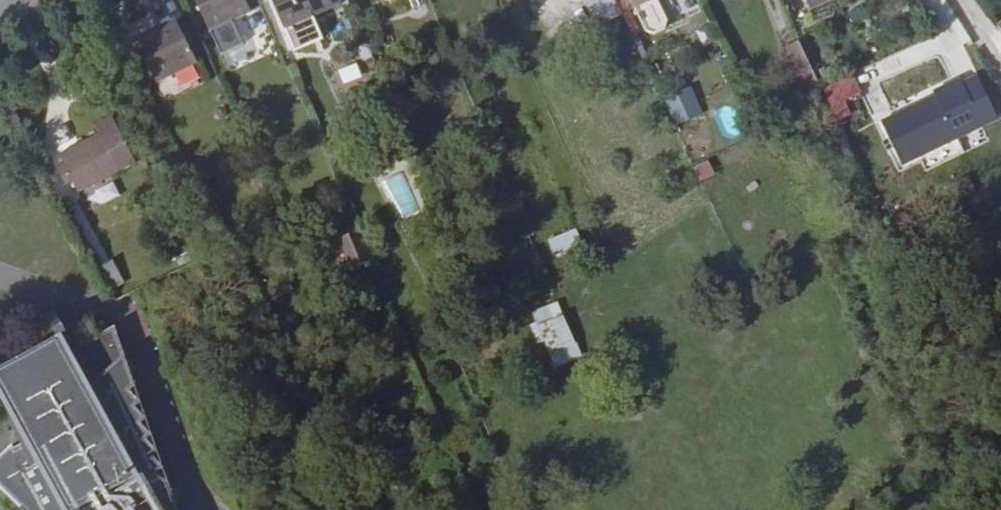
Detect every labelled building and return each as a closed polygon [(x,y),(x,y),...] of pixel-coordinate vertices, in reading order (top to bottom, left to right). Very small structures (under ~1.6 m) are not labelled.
[(246,0),(196,0),(210,31),(251,11),(246,0)] [(341,0),(273,0),(285,28),(342,3),(341,0)] [(591,21),(617,11),(612,0),(583,0),(591,21)] [(635,8),(646,31),(653,33),(664,28),(667,20),(658,0),(651,0),(635,8)] [(811,8),(829,0),(807,0),(811,8)] [(197,62),(176,18),(134,40),(156,83),(197,62)] [(814,75),(799,42),(781,52),(796,83),(814,75)] [(353,63),(337,71),(344,87),(360,79),(353,63)] [(819,84),(814,75),(796,83),(801,92),(819,84)] [(860,96),(854,83),(831,92),(838,106),(860,96)] [(956,137),(937,97),(883,123),(902,163),(956,137)] [(678,125),(699,123),(697,106),(677,107),(678,125)] [(135,163),(112,114),(94,124),(99,133),(58,154),(64,165),(72,181),(78,193),(135,163)] [(72,181),(64,165),(59,168),(67,183),(72,181)] [(400,222),(421,210),(400,171),(378,183),(400,222)] [(100,203),(119,195),(114,182),(94,190),(100,203)] [(582,244),(576,230),(568,233),(574,248),(582,244)] [(363,231),(336,237),(342,269),(369,263),(363,231)] [(574,248),(568,233),(550,241),(556,256),(574,248)] [(102,266),(113,291),(125,286),(113,261),(102,266)] [(498,285),(491,271),(482,275),(465,282),(472,297),(498,285)] [(527,314),(552,370),(582,357),(557,300),(527,314)] [(169,482),(158,471),(164,466),(153,455),(158,450),(147,439),(152,434),(142,423),(147,418),(136,407),(141,402),(130,390),(136,385),(115,364),(125,354),(124,353),(115,325),(76,347),(63,324),(53,329),(57,337),(0,369),(0,388),(18,419),(9,424),(21,444),(14,448),(12,444),(0,456),(0,487),(23,509),(179,509),(169,482)]
